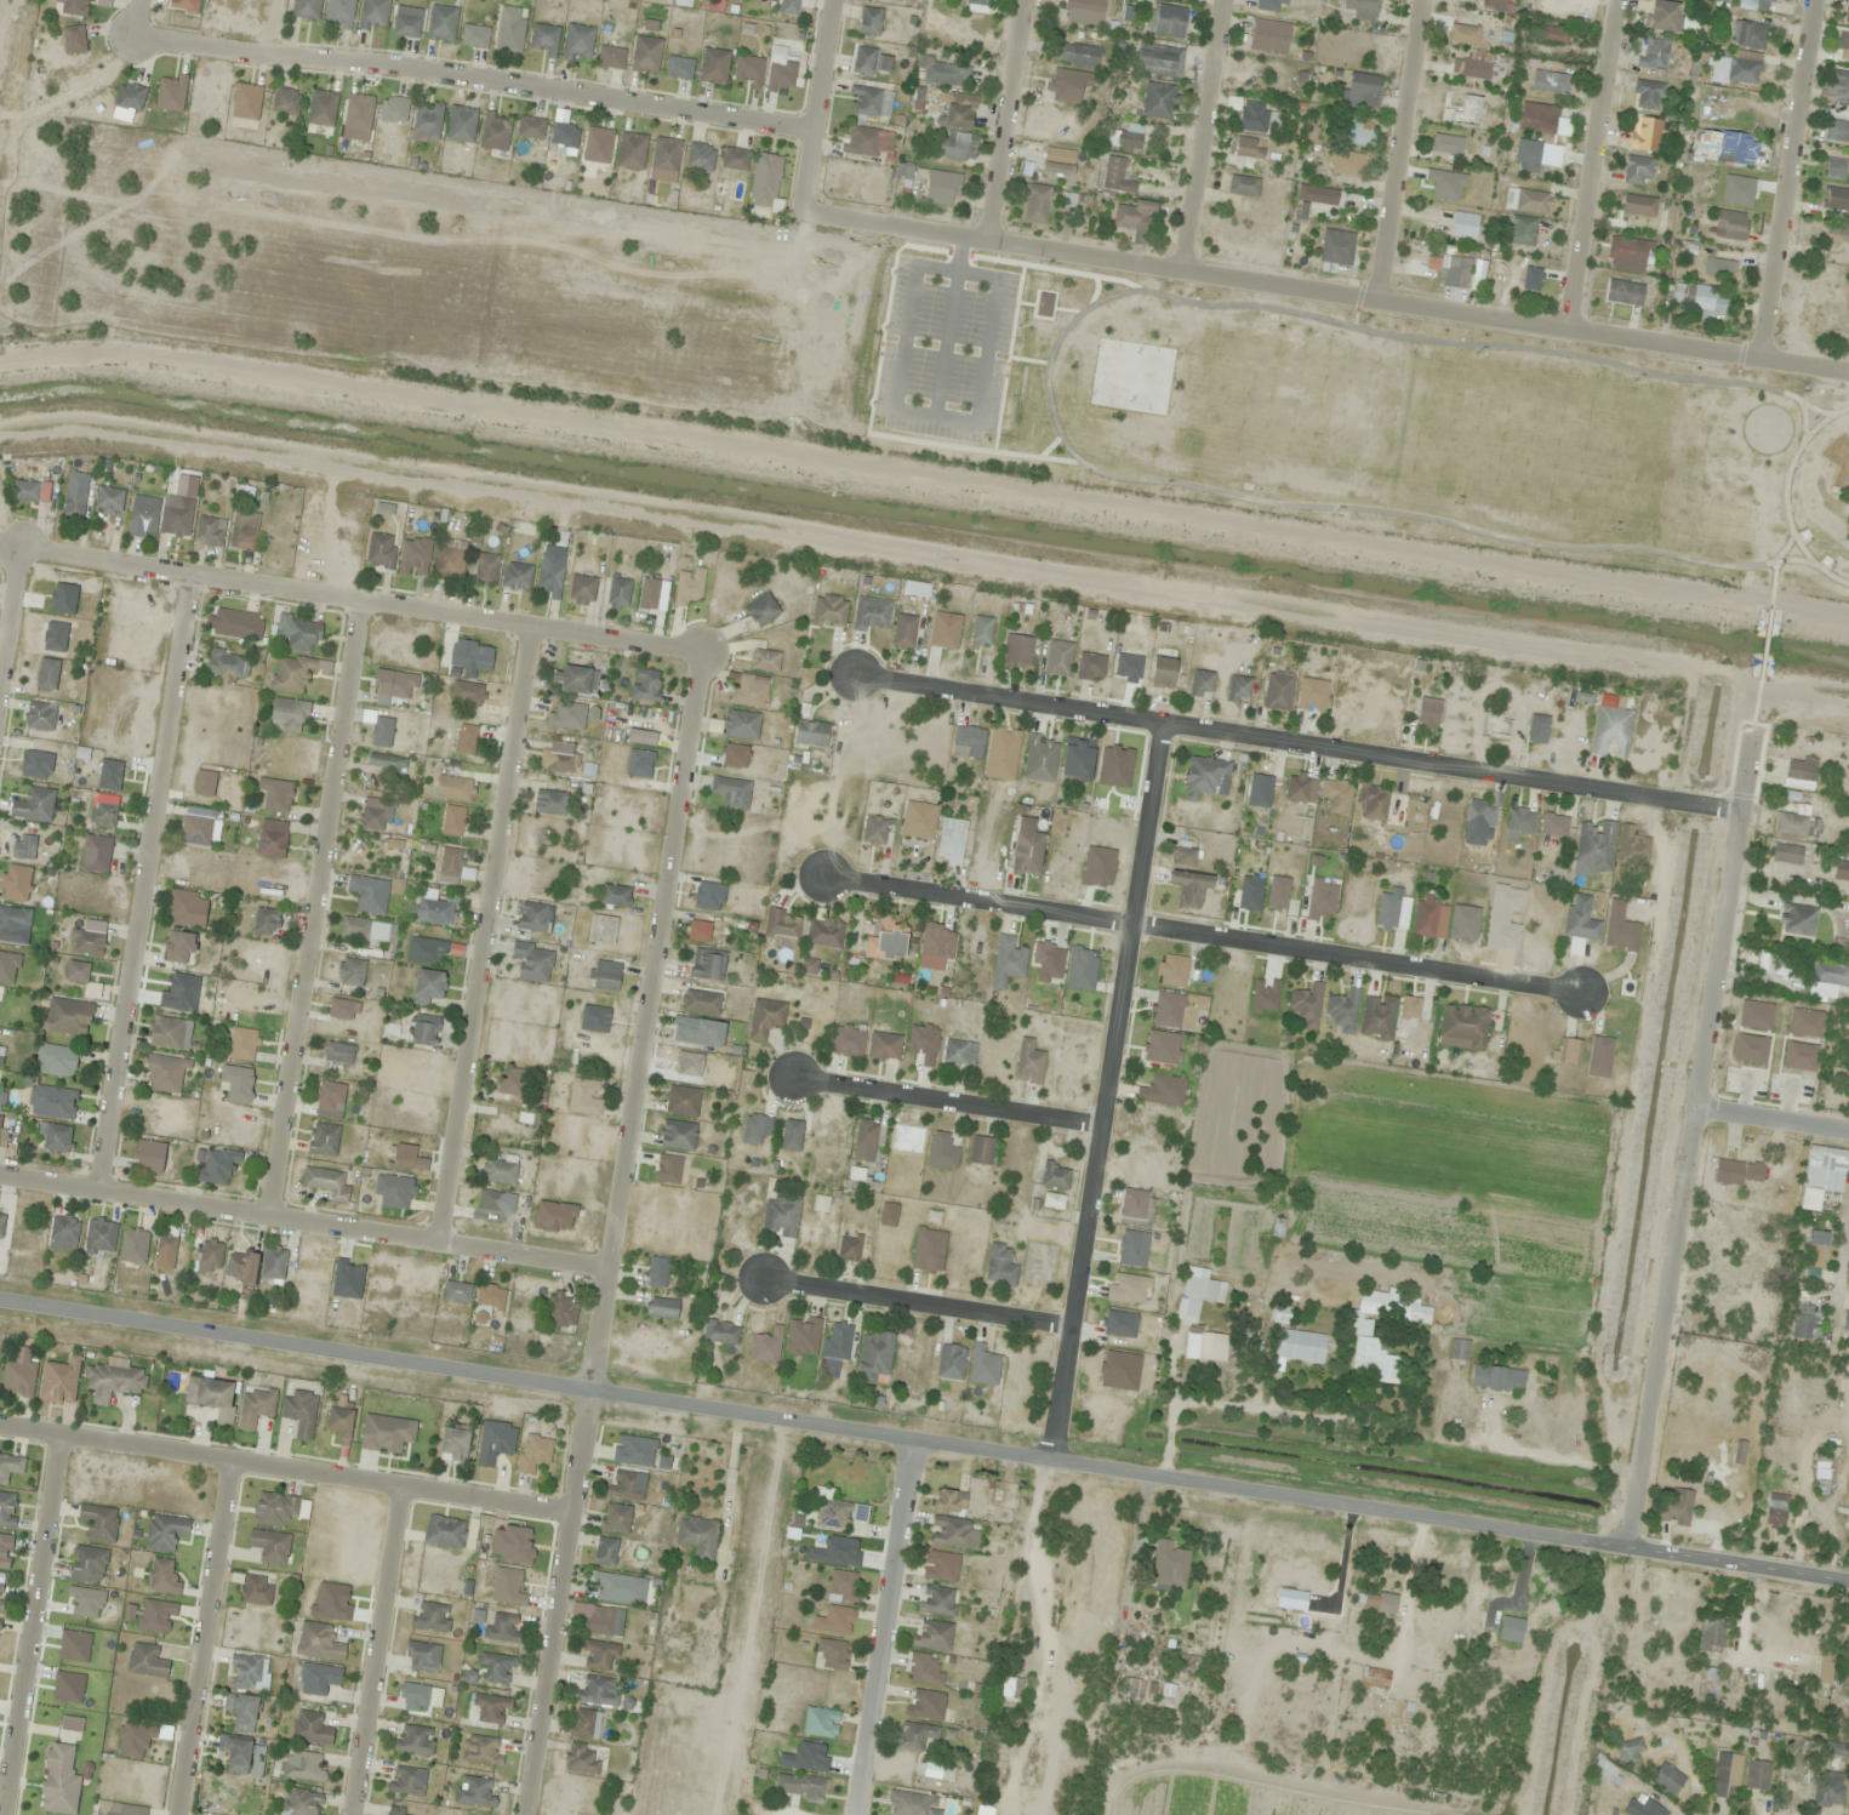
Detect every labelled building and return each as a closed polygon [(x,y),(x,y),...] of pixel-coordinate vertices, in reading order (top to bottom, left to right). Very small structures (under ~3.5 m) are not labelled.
[(88,3),(109,6),(110,0),(56,0),(54,12),(86,16),(88,3)] [(198,13),(199,0),(171,0),(170,12),(198,13)] [(318,21),(322,0),(290,0),(288,16),(318,21)] [(324,24),(350,29),(356,0),(329,0),(324,24)] [(387,0),(359,0),(364,30),(391,26),(387,0)] [(806,0),(781,0),(779,13),(804,17),(806,0)] [(989,0),(969,0),(968,11),(988,13),(989,0)] [(1114,0),(1066,0),(1062,19),(1101,26),(1103,16),(1111,17),(1114,0)] [(1285,13),(1287,0),(1257,0),(1256,8),(1285,13)] [(1376,22),(1379,0),(1343,0),(1343,7),(1354,8),(1353,19),(1376,22)] [(1507,14),(1510,0),(1477,0),(1476,6),(1507,14)] [(1738,2),(1753,9),(1757,0),(1739,0),(1738,2)] [(1679,31),(1679,2),(1649,2),(1649,31),(1679,31)] [(427,39),(454,42),(458,7),(431,4),(427,39)] [(1182,38),(1187,9),(1155,4),(1151,33),(1182,38)] [(496,51),(522,53),(526,8),(500,6),(496,51)] [(421,37),(422,7),(395,7),(394,36),(421,37)] [(880,36),(883,10),(862,7),(859,33),(880,36)] [(1289,24),(1253,20),(1249,48),(1287,52),(1289,24)] [(1735,46),(1763,51),(1767,24),(1739,20),(1735,46)] [(1481,28),(1452,23),(1449,40),(1478,45),(1481,28)] [(461,46),(488,48),(490,27),(463,24),(461,46)] [(558,26),(532,24),(530,55),(557,56),(558,26)] [(591,61),(594,27),(568,24),(564,59),(591,61)] [(63,27),(65,54),(86,52),(84,25),(63,27)] [(1567,44),(1568,29),(1539,26),(1538,41),(1567,44)] [(1839,33),(1835,59),(1848,61),(1848,34),(1839,33)] [(632,70),(659,72),(661,38),(635,36),(632,70)] [(1640,70),(1672,69),(1671,40),(1639,41),(1640,70)] [(1097,69),(1100,49),(1058,42),(1054,62),(1097,69)] [(1181,75),(1183,49),(1137,45),(1135,72),(1181,75)] [(625,67),(625,48),(599,47),(599,67),(625,67)] [(726,85),(730,51),(704,48),(700,82),(726,85)] [(889,76),(891,50),(855,48),(853,73),(889,76)] [(1466,59),(1454,58),(1451,75),(1494,82),(1499,55),(1467,50),(1466,59)] [(691,80),(694,60),(668,56),(665,76),(691,80)] [(764,58),(737,56),(734,86),(761,88),(764,58)] [(918,58),(916,69),(926,70),(924,82),(968,87),(971,64),(918,58)] [(1711,84),(1759,84),(1759,59),(1711,59),(1711,84)] [(795,62),(769,62),(769,93),(795,93),(795,62)] [(1093,74),(1052,69),(1049,100),(1080,104),(1082,85),(1091,86),(1093,74)] [(1569,93),(1571,75),(1534,70),(1532,89),(1569,93)] [(1833,70),(1831,88),(1820,87),(1818,100),(1848,104),(1848,72),(1833,70)] [(1377,111),(1383,78),(1346,71),(1340,103),(1377,111)] [(183,112),(187,76),(160,73),(156,109),(183,112)] [(1660,111),(1663,84),(1635,80),(1632,107),(1660,111)] [(146,89),(121,82),(115,106),(141,112),(146,89)] [(256,129),(262,87),(237,83),(230,125),(256,129)] [(1176,118),(1176,85),(1144,85),(1143,118),(1176,118)] [(882,89),(853,86),(850,113),(879,116),(882,89)] [(271,113),(299,116),(302,91),(275,87),(271,113)] [(332,136),(338,93),(312,89),(306,132),(332,136)] [(374,97),(347,93),(341,138),(368,141),(374,97)] [(974,127),(974,93),(940,93),(940,127),(974,127)] [(379,121),(407,124),(410,99),(382,96),(379,121)] [(1264,135),(1273,109),(1247,100),(1237,126),(1264,135)] [(442,141),(442,104),(413,104),(413,141),(442,141)] [(1520,132),(1558,132),(1558,104),(1520,104),(1520,132)] [(475,142),(475,107),(449,107),(449,142),(475,142)] [(505,112),(481,117),(487,151),(512,147),(505,112)] [(517,138),(544,140),(546,119),(519,116),(517,138)] [(1631,149),(1657,153),(1661,120),(1635,116),(1631,149)] [(1848,143),(1848,122),(1827,119),(1824,140),(1848,143)] [(1374,121),(1346,121),(1345,145),(1374,146),(1374,121)] [(552,153),(577,153),(577,123),(552,123),(552,153)] [(1109,131),(1109,148),(1142,148),(1142,124),(1122,124),(1122,131),(1109,131)] [(878,159),(879,152),(890,154),(894,133),(848,125),(843,153),(878,159)] [(612,128),(586,127),(584,162),(611,163),(612,128)] [(1755,166),(1759,137),(1701,129),(1697,159),(1755,166)] [(648,136),(622,131),(617,165),(642,170),(648,136)] [(1461,155),(1463,137),(1433,134),(1431,152),(1461,155)] [(974,135),(938,137),(940,160),(975,158),(974,135)] [(1266,151),(1255,147),(1256,142),(1239,135),(1233,152),(1262,162),(1266,151)] [(682,140),(656,137),(651,171),(677,174),(682,140)] [(1539,173),(1541,141),(1516,140),(1515,160),(1526,161),(1525,172),(1539,173)] [(715,146),(689,143),(686,168),(713,171),(715,146)] [(1323,159),(1333,165),(1331,168),(1355,181),(1365,163),(1331,144),(1323,159)] [(1073,177),(1075,150),(1044,147),(1042,174),(1073,177)] [(722,169),(748,170),(748,149),(723,148),(722,169)] [(747,215),(772,219),(782,157),(757,152),(747,215)] [(1653,159),(1627,156),(1623,183),(1650,186),(1653,159)] [(1823,178),(1844,181),(1848,160),(1827,156),(1823,178)] [(1125,158),(1104,158),(1104,192),(1135,192),(1135,181),(1125,181),(1125,158)] [(907,188),(915,166),(902,162),(895,184),(907,188)] [(957,207),(962,175),(929,170),(924,202),(957,207)] [(1228,196),(1258,199),(1260,178),(1231,175),(1228,196)] [(1021,221),(1047,224),(1051,186),(1025,183),(1021,221)] [(1339,191),(1301,184),(1298,201),(1336,207),(1339,191)] [(1829,185),(1824,208),(1848,213),(1848,190),(1829,185)] [(1505,210),(1552,215),(1554,193),(1507,188),(1505,210)] [(1654,216),(1656,197),(1623,195),(1622,213),(1654,216)] [(1113,228),(1135,229),(1134,243),(1150,244),(1153,202),(1133,200),(1132,206),(1115,204),(1113,228)] [(1745,240),(1748,213),(1717,210),(1715,237),(1745,240)] [(1452,237),(1480,239),(1482,215),(1454,212),(1452,237)] [(1509,244),(1534,247),(1537,219),(1513,216),(1509,244)] [(1848,243),(1848,229),(1826,225),(1824,240),(1848,243)] [(1355,233),(1324,229),(1319,266),(1351,270),(1355,233)] [(1644,273),(1649,241),(1611,235),(1606,267),(1644,273)] [(1426,270),(1444,273),(1442,286),(1467,290),(1471,259),(1428,254),(1426,270)] [(1702,275),(1732,281),(1735,262),(1706,256),(1702,275)] [(1606,302),(1642,306),(1644,284),(1608,280),(1606,302)] [(1717,288),(1677,282),(1674,303),(1696,306),(1694,318),(1711,320),(1713,310),(1727,312),(1729,300),(1716,298),(1717,288)] [(89,474),(69,471),(63,517),(83,519),(89,474)] [(12,501),(40,502),(40,482),(13,481),(12,501)] [(125,490),(100,485),(94,512),(119,517),(125,490)] [(128,536),(140,538),(142,526),(156,528),(160,499),(134,495),(128,536)] [(194,499),(165,495),(160,535),(189,539),(194,499)] [(229,549),(254,554),(261,514),(236,509),(229,549)] [(196,544),(223,547),(226,520),(198,517),(196,544)] [(394,570),(397,535),(369,533),(366,568),(394,570)] [(466,541),(437,538),(433,578),(463,581),(466,541)] [(559,594),(566,556),(543,551),(535,589),(559,594)] [(475,581),(495,584),(499,555),(479,552),(475,581)] [(533,566),(505,562),(502,587),(529,591),(533,566)] [(591,608),(597,579),(573,574),(567,603),(591,608)] [(627,610),(632,576),(610,574),(606,607),(627,610)] [(781,612),(767,592),(744,608),(758,628),(781,612)] [(812,625),(844,628),(848,598),(815,595),(812,625)] [(854,632),(889,632),(889,599),(854,599),(854,632)] [(264,615),(213,607),(209,634),(260,642),(264,615)] [(957,649),(960,615),(933,612),(930,646),(957,649)] [(313,656),(323,626),(282,613),(274,636),(288,640),(285,646),(313,656)] [(913,649),(917,616),(896,614),(893,646),(913,649)] [(972,647),(991,647),(991,617),(972,617),(972,647)] [(1028,670),(1033,638),(1006,634),(1001,666),(1028,670)] [(1046,676),(1072,676),(1072,642),(1047,641),(1046,676)] [(749,669),(778,673),(781,652),(752,649),(749,669)] [(206,674),(246,680),(250,655),(209,650),(206,674)] [(1102,683),(1107,656),(1080,652),(1075,679),(1102,683)] [(1173,689),(1176,658),(1153,656),(1149,687),(1173,689)] [(314,657),(274,657),(274,691),(303,691),(303,681),(314,681),(314,657)] [(37,688),(56,690),(59,660),(40,658),(37,688)] [(418,679),(380,665),(371,690),(410,704),(418,679)] [(554,693),(596,693),(596,667),(554,667),(554,693)] [(657,703),(663,673),(635,667),(629,697),(657,703)] [(1189,697),(1211,699),(1214,672),(1192,670),(1189,697)] [(1294,675),(1267,672),(1263,709),(1290,711),(1294,675)] [(763,675),(733,679),(738,708),(768,703),(763,675)] [(1251,677),(1229,675),(1227,703),(1248,705),(1251,677)] [(450,700),(481,707),(485,686),(453,680),(450,700)] [(1327,680),(1299,680),(1298,710),(1326,711),(1327,680)] [(310,703),(274,697),(269,728),(305,734),(310,703)] [(1415,727),(1436,731),(1441,704),(1420,700),(1415,727)] [(25,728),(53,731),(55,705),(28,702),(25,728)] [(583,730),(584,719),(596,720),(597,706),(560,702),(559,714),(547,713),(546,726),(583,730)] [(1589,755),(1602,756),(1603,745),(1615,746),(1614,758),(1626,760),(1632,710),(1594,706),(1589,755)] [(756,739),(760,715),(726,709),(723,734),(756,739)] [(1548,715),(1528,714),(1527,742),(1547,743),(1548,715)] [(369,745),(389,748),(394,719),(374,716),(369,745)] [(794,744),(826,748),(828,724),(797,720),(794,744)] [(986,728),(957,723),(951,754),(981,760),(986,728)] [(984,777),(1014,781),(1021,731),(991,727),(984,777)] [(1023,779),(1053,783),(1059,738),(1029,733),(1023,779)] [(1060,779),(1090,783),(1095,740),(1065,736),(1060,779)] [(542,771),(577,773),(578,752),(544,751),(542,771)] [(403,774),(407,760),(370,752),(366,766),(403,774)] [(1814,783),(1817,759),(1788,755),(1785,780),(1814,783)] [(1214,795),(1215,781),(1228,783),(1230,761),(1188,757),(1183,800),(1198,802),(1199,793),(1214,795)] [(195,795),(214,796),(216,772),(197,770),(195,795)] [(1285,801),(1308,803),(1310,773),(1288,771),(1285,801)] [(284,816),(295,789),(262,775),(257,789),(269,794),(264,807),(284,816)] [(473,801),(475,780),(437,776),(435,798),(473,801)] [(710,793),(722,795),(721,809),(747,811),(750,782),(712,778),(710,793)] [(1329,814),(1348,816),(1352,783),(1322,779),(1320,799),(1330,801),(1329,814)] [(1389,788),(1362,784),(1356,817),(1384,821),(1389,788)] [(25,799),(13,798),(10,817),(50,823),(54,791),(27,787),(25,799)] [(562,816),(565,794),(536,790),(533,812),(562,816)] [(394,803),(363,797),(358,827),(389,832),(394,803)] [(118,803),(93,800),(89,824),(114,828),(118,803)] [(931,841),(938,807),(907,801),(900,835),(931,841)] [(1493,827),(1495,808),(1468,804),(1466,824),(1493,827)] [(1533,832),(1537,810),(1511,805),(1505,838),(1518,840),(1520,830),(1533,832)] [(441,834),(464,836),(467,808),(444,806),(441,834)] [(1566,838),(1569,817),(1543,812),(1539,834),(1566,838)] [(1807,817),(1778,812),(1774,832),(1804,838),(1807,817)] [(209,846),(213,819),(183,815),(180,842),(209,846)] [(862,843),(884,846),(887,818),(865,815),(862,843)] [(256,854),(283,858),(289,823),(262,819),(256,854)] [(1597,868),(1611,869),(1617,822),(1602,820),(1601,826),(1579,824),(1573,874),(1595,877),(1597,868)] [(1617,864),(1647,866),(1649,839),(1634,838),(1635,826),(1620,825),(1617,864)] [(962,860),(962,828),(940,828),(940,860),(962,860)] [(1009,873),(1038,878),(1045,835),(1016,830),(1009,873)] [(11,857),(32,861),(37,837),(15,833),(11,857)] [(112,839),(86,835),(80,869),(107,873),(112,839)] [(1197,850),(1177,845),(1173,863),(1193,867),(1197,850)] [(1802,863),(1802,845),(1772,845),(1772,863),(1802,863)] [(435,881),(456,886),(464,851),(443,846),(435,881)] [(1836,861),(1833,881),(1848,883),(1848,863),(1836,861)] [(30,868),(1,865),(0,882),(0,899),(27,901),(30,868)] [(1207,876),(1170,871),(1169,883),(1179,884),(1177,907),(1203,910),(1207,876)] [(385,915),(388,881),(349,877),(347,891),(358,892),(356,912),(385,915)] [(1334,921),(1336,880),(1310,879),(1308,920),(1334,921)] [(628,907),(630,888),(602,884),(600,904),(628,907)] [(1408,889),(1378,889),(1378,931),(1408,931),(1408,889)] [(457,897),(445,896),(445,901),(431,899),(433,892),(418,890),(414,921),(454,926),(457,897)] [(1441,898),(1419,894),(1411,934),(1433,938),(1441,898)] [(1599,941),(1601,921),(1589,919),(1592,896),(1568,894),(1563,937),(1599,941)] [(207,901),(171,896),(167,924),(203,929),(207,901)] [(549,907),(522,902),(517,928),(544,934),(549,907)] [(1818,909),(1782,903),(1777,931),(1812,938),(1818,909)] [(17,928),(29,930),(31,911),(0,906),(0,936),(15,939),(17,928)] [(252,934),(276,937),(280,911),(256,908),(252,934)] [(801,913),(767,908),(762,944),(796,949),(801,913)] [(617,918),(591,914),(588,941),(613,945),(617,918)] [(339,938),(394,946),(396,925),(342,917),(339,938)] [(1636,952),(1641,924),(1607,919),(1603,947),(1636,952)] [(709,943),(711,922),(690,920),(687,941),(709,943)] [(806,945),(841,949),(844,924),(809,920),(806,945)] [(904,961),(905,931),(889,930),(890,920),(879,920),(878,937),(865,936),(865,959),(904,961)] [(922,958),(954,958),(954,925),(922,925),(922,958)] [(104,956),(106,934),(70,930),(68,952),(104,956)] [(194,933),(165,932),(164,962),(193,963),(194,933)] [(1005,979),(1024,981),(1028,950),(1017,948),(1018,936),(997,934),(990,988),(1003,990),(1005,979)] [(406,960),(444,967),(448,943),(410,936),(406,960)] [(1056,968),(1060,944),(1036,939),(1031,963),(1056,968)] [(547,984),(554,949),(514,941),(511,957),(523,959),(519,979),(547,984)] [(1066,987),(1093,990),(1098,950),(1070,947),(1066,987)] [(689,976),(720,983),(726,955),(695,948),(689,976)] [(1756,974),(1787,974),(1787,965),(1777,965),(1777,953),(1748,953),(1748,962),(1756,962),(1756,974)] [(1184,989),(1189,958),(1159,954),(1155,984),(1184,989)] [(362,987),(365,961),(339,958),(337,985),(362,987)] [(88,983),(90,964),(67,961),(65,981),(88,983)] [(1848,986),(1848,966),(1812,963),(1810,982),(1848,986)] [(428,1006),(429,997),(441,998),(445,973),(417,969),(412,1004),(428,1006)] [(621,972),(595,969),(592,988),(618,992),(621,972)] [(1297,1026),(1316,1029),(1324,984),(1311,982),(1309,994),(1290,991),(1286,1013),(1299,1015),(1297,1026)] [(721,995),(684,988),(680,1009),(717,1017),(721,995)] [(1334,1032),(1354,1034),(1359,989),(1347,988),(1346,999),(1327,997),(1324,1019),(1335,1020),(1334,1032)] [(1180,1029),(1184,995),(1154,992),(1150,1025),(1180,1029)] [(1396,999),(1365,994),(1359,1035),(1390,1040),(1396,999)] [(1421,998),(1402,996),(1399,1018),(1419,1021),(1421,998)] [(41,1031),(89,1037),(93,1003),(46,997),(41,1031)] [(786,1004),(754,998),(747,1038),(768,1042),(771,1029),(781,1031),(786,1004)] [(328,1017),(356,1021),(358,1003),(330,999),(328,1017)] [(1437,1045),(1485,1051),(1490,1008),(1442,1002),(1437,1045)] [(384,1042),(399,1043),(401,1006),(386,1005),(384,1042)] [(579,1029),(607,1034),(611,1010),(583,1005),(579,1029)] [(436,1047),(439,1017),(414,1015),(411,1044),(436,1047)] [(670,1040),(721,1048),(725,1023),(674,1015),(670,1040)] [(192,1023),(152,1016),(148,1045),(187,1052),(192,1023)] [(865,1028),(834,1024),(830,1054),(861,1058),(865,1028)] [(258,1030),(231,1028),(228,1059),(255,1061),(258,1030)] [(1142,1060),(1179,1066),(1183,1036),(1147,1030),(1142,1060)] [(898,1063),(901,1035),(870,1032),(867,1059),(898,1063)] [(1585,1075),(1607,1079),(1614,1038),(1592,1034),(1585,1075)] [(1014,1081),(1040,1085),(1045,1053),(1031,1051),(1033,1039),(1020,1037),(1014,1081)] [(941,1064),(972,1070),(977,1044),(946,1038),(941,1064)] [(351,1065),(355,1047),(327,1041),(323,1059),(351,1065)] [(72,1080),(79,1052),(41,1043),(34,1071),(72,1080)] [(703,1055),(677,1051),(675,1074),(700,1077),(703,1055)] [(185,1094),(188,1059),(147,1055),(145,1080),(151,1080),(150,1091),(185,1094)] [(221,1088),(229,1088),(229,1103),(252,1103),(252,1067),(221,1067),(221,1088)] [(527,1070),(501,1067),(498,1094),(523,1097),(527,1070)] [(1180,1107),(1185,1079),(1152,1074),(1150,1088),(1138,1086),(1135,1100),(1180,1107)] [(568,1111),(599,1115),(603,1083),(572,1079),(568,1111)] [(339,1120),(346,1086),(319,1081),(313,1115),(339,1120)] [(76,1091),(31,1085),(27,1114),(71,1121),(76,1091)] [(697,1117),(700,1089),(668,1086),(665,1113),(697,1117)] [(759,1146),(763,1114),(745,1112),(741,1143),(759,1146)] [(538,1116),(517,1113),(514,1143),(535,1146),(538,1116)] [(697,1125),(663,1119),(658,1146),(692,1152),(697,1125)] [(803,1122),(785,1119),(780,1149),(799,1152),(803,1122)] [(875,1154),(877,1120),(856,1119),(854,1153),(875,1154)] [(334,1157),(339,1126),(312,1122),(307,1153),(334,1157)] [(70,1151),(70,1125),(38,1125),(38,1151),(70,1151)] [(955,1169),(957,1147),(947,1146),(949,1134),(930,1132),(927,1166),(955,1169)] [(991,1165),(993,1138),(971,1137),(969,1164),(991,1165)] [(167,1145),(138,1138),(131,1169),(160,1176),(167,1145)] [(1841,1193),(1846,1150),(1807,1146),(1799,1210),(1822,1212),(1824,1191),(1841,1193)] [(241,1163),(241,1150),(198,1150),(198,1183),(229,1183),(229,1163),(241,1163)] [(516,1158),(483,1157),(482,1182),(515,1183),(516,1158)] [(1762,1185),(1762,1161),(1715,1161),(1715,1185),(1762,1185)] [(1040,1186),(1067,1190),(1071,1167),(1044,1162),(1040,1186)] [(659,1183),(696,1188),(698,1173),(661,1168),(659,1183)] [(347,1171),(303,1171),(303,1191),(326,1191),(326,1201),(347,1201),(347,1171)] [(375,1207),(412,1207),(412,1177),(375,1177),(375,1207)] [(1117,1223),(1150,1229),(1156,1194),(1123,1188),(1117,1223)] [(1042,1207),(1063,1210),(1065,1196),(1044,1194),(1042,1207)] [(800,1201),(767,1196),(761,1233),(794,1238),(800,1201)] [(77,1250),(78,1218),(50,1217),(48,1250),(77,1250)] [(83,1253),(112,1259),(118,1224),(90,1218),(83,1253)] [(947,1232),(917,1227),(910,1268),(940,1273),(947,1232)] [(144,1266),(149,1231),(123,1228),(119,1263),(144,1266)] [(1140,1259),(1143,1233),(1120,1230),(1117,1256),(1140,1259)] [(1827,1233),(1809,1230),(1804,1267),(1822,1269),(1827,1233)] [(863,1237),(841,1232),(836,1259),(857,1264),(863,1237)] [(177,1235),(158,1234),(157,1255),(176,1256),(177,1235)] [(221,1240),(201,1240),(201,1268),(221,1268),(221,1240)] [(1009,1260),(1011,1246),(989,1244),(985,1282),(1015,1285),(1017,1261),(1009,1260)] [(287,1250),(265,1247),(261,1278),(283,1281),(287,1250)] [(226,1279),(254,1283),(258,1253),(229,1249),(226,1279)] [(1225,1363),(1229,1336),(1197,1331),(1201,1301),(1219,1304),(1222,1283),(1208,1281),(1209,1270),(1184,1266),(1176,1325),(1188,1326),(1183,1357),(1225,1363)] [(469,1304),(472,1285),(446,1281),(442,1299),(469,1304)] [(506,1310),(506,1286),(476,1286),(476,1310),(506,1310)] [(1386,1319),(1392,1296),(1362,1289),(1358,1304),(1372,1308),(1370,1314),(1386,1319)] [(576,1329),(576,1296),(548,1296),(548,1329),(576,1329)] [(677,1319),(678,1300),(650,1298),(649,1317),(677,1319)] [(1432,1308),(1410,1304),(1407,1321),(1429,1325),(1432,1308)] [(1815,1307),(1795,1304),(1791,1338),(1818,1342),(1821,1319),(1813,1318),(1815,1307)] [(1374,1383),(1397,1384),(1400,1355),(1378,1353),(1379,1338),(1370,1337),(1372,1315),(1346,1314),(1345,1334),(1355,1335),(1353,1369),(1375,1370),(1374,1383)] [(785,1353),(816,1358),(822,1320),(791,1315),(785,1353)] [(702,1341),(736,1345),(739,1324),(705,1320),(702,1341)] [(853,1324),(832,1321),(827,1357),(839,1359),(841,1346),(849,1347),(853,1324)] [(768,1337),(754,1335),(750,1362),(777,1366),(783,1327),(770,1325),(768,1337)] [(1322,1364),(1326,1335),(1279,1329),(1276,1358),(1322,1364)] [(893,1333),(860,1331),(857,1381),(878,1382),(879,1374),(890,1375),(893,1333)] [(1468,1360),(1468,1340),(1450,1340),(1450,1360),(1468,1360)] [(987,1355),(988,1345),(974,1343),(968,1381),(996,1386),(1000,1357),(987,1355)] [(966,1346),(940,1344),(936,1379),(963,1381),(966,1346)] [(74,1405),(80,1356),(69,1355),(68,1366),(44,1363),(39,1400),(74,1405)] [(34,1396),(35,1361),(4,1360),(3,1395),(34,1396)] [(147,1369),(86,1361),(83,1389),(94,1390),(92,1405),(108,1406),(109,1390),(144,1395),(147,1369)] [(1469,1388),(1523,1393),(1525,1370),(1471,1365),(1469,1388)] [(183,1405),(219,1410),(217,1423),(232,1425),(237,1383),(187,1377),(183,1405)] [(237,1430),(257,1434),(260,1419),(272,1421),(278,1391),(245,1385),(237,1430)] [(311,1441),(318,1395),(285,1389),(280,1421),(292,1423),(290,1438),(311,1441)] [(353,1404),(329,1401),(326,1432),(339,1434),(338,1447),(349,1448),(353,1404)] [(359,1450),(398,1456),(400,1443),(413,1445),(417,1421),(364,1414),(359,1450)] [(477,1466),(497,1468),(498,1456),(512,1458),(516,1425),(482,1421),(477,1466)] [(438,1459),(465,1464),(471,1432),(444,1427),(438,1459)] [(515,1471),(536,1476),(539,1463),(548,1465),(554,1440),(524,1433),(515,1471)] [(651,1469),(656,1442),(618,1434),(613,1461),(651,1469)] [(1744,1443),(1736,1442),(1734,1464),(1742,1464),(1744,1443)] [(8,1486),(10,1475),(22,1477),(24,1458),(0,1455),(0,1485),(8,1486)] [(642,1500),(643,1473),(609,1471),(608,1498),(642,1500)] [(871,1506),(833,1501),(835,1490),(818,1487),(812,1528),(867,1536),(871,1506)] [(967,1493),(937,1488),(933,1510),(963,1515),(967,1493)] [(1657,1522),(1689,1526),(1693,1491),(1672,1489),(1670,1508),(1659,1506),(1657,1522)] [(14,1528),(18,1494),(0,1492),(0,1527),(14,1528)] [(286,1528),(288,1518),(307,1521),(310,1499),(257,1492),(253,1524),(286,1528)] [(1766,1528),(1785,1529),(1787,1495),(1768,1494),(1766,1528)] [(627,1534),(631,1507),(604,1503),(600,1530),(627,1534)] [(119,1511),(80,1504),(77,1525),(89,1527),(87,1539),(112,1544),(119,1511)] [(186,1542),(189,1520),(150,1514),(144,1548),(173,1553),(175,1540),(186,1542)] [(426,1516),(422,1544),(464,1549),(467,1521),(426,1516)] [(718,1521),(679,1516),(675,1545),(694,1548),(692,1564),(712,1567),(718,1521)] [(976,1551),(980,1524),(933,1516),(928,1543),(976,1551)] [(489,1560),(530,1565),(535,1530),(494,1524),(489,1560)] [(286,1565),(289,1534),(250,1530),(248,1548),(259,1549),(258,1562),(286,1565)] [(7,1571),(14,1538),(0,1535),(0,1569),(7,1571)] [(615,1566),(618,1539),(597,1537),(594,1564),(615,1566)] [(1152,1587),(1186,1590),(1190,1551),(1174,1549),(1174,1540),(1156,1539),(1152,1587)] [(100,1585),(107,1551),(76,1545),(70,1579),(100,1585)] [(958,1553),(924,1553),(924,1580),(957,1581),(958,1553)] [(178,1595),(181,1574),(171,1572),(173,1561),(152,1558),(147,1591),(178,1595)] [(520,1571),(497,1567),(490,1601),(524,1607),(527,1595),(516,1593),(520,1571)] [(858,1601),(859,1572),(830,1571),(829,1600),(858,1601)] [(594,1601),(630,1601),(630,1574),(594,1574),(594,1601)] [(269,1575),(242,1578),(244,1605),(272,1603),(269,1575)] [(917,1612),(954,1617),(958,1591),(921,1586),(917,1612)] [(1394,1616),(1398,1597),(1359,1589),(1355,1608),(1394,1616)] [(171,1636),(176,1604),(142,1599),(137,1630),(171,1636)] [(411,1627),(447,1633),(452,1607),(415,1601),(411,1627)] [(812,1631),(851,1636),(854,1609),(828,1605),(827,1618),(814,1617),(812,1631)] [(623,1610),(587,1606),(585,1634),(620,1637),(623,1610)] [(484,1638),(517,1643),(521,1617),(488,1612),(484,1638)] [(1526,1622),(1504,1616),(1498,1639),(1520,1644),(1526,1622)] [(948,1651),(952,1625),(917,1619),(913,1646),(948,1651)] [(295,1655),(342,1663),(346,1641),(334,1639),(336,1627),(301,1621),(295,1655)] [(1723,1621),(1698,1621),(1698,1653),(1723,1653),(1723,1621)] [(813,1667),(846,1672),(850,1644),(818,1639),(813,1667)] [(405,1670),(438,1672),(440,1644),(406,1643),(405,1670)] [(582,1669),(617,1669),(617,1643),(582,1643),(582,1669)] [(158,1645),(130,1644),(128,1675),(167,1676),(168,1659),(158,1659),(158,1645)] [(264,1694),(271,1668),(260,1665),(262,1659),(235,1651),(226,1684),(264,1694)] [(479,1666),(487,1668),(485,1680),(510,1685),(515,1658),(481,1651),(479,1666)] [(943,1668),(933,1667),(934,1655),(909,1653),(907,1682),(941,1685),(943,1668)] [(1830,1656),(1814,1657),(1816,1678),(1831,1677),(1830,1656)] [(1840,1661),(1837,1683),(1848,1684),(1848,1663),(1840,1661)] [(342,1669),(302,1663),(297,1693),(325,1697),(327,1685),(339,1687),(342,1669)] [(1390,1672),(1362,1667),(1357,1694),(1384,1700),(1390,1672)] [(1699,1705),(1718,1705),(1718,1668),(1699,1668),(1699,1705)] [(577,1704),(617,1706),(618,1679),(579,1677),(577,1704)] [(1017,1708),(1017,1677),(993,1677),(993,1708),(1017,1708)] [(1141,1701),(1144,1680),(1122,1677),(1118,1698),(1141,1701)] [(439,1713),(442,1687),(401,1683),(398,1709),(439,1713)] [(944,1691),(907,1691),(907,1719),(944,1719),(944,1691)] [(480,1708),(479,1722),(506,1725),(509,1698),(474,1694),(472,1707),(480,1708)] [(234,1709),(233,1733),(257,1734),(258,1696),(226,1695),(225,1708),(234,1709)] [(835,1740),(840,1712),(807,1706),(802,1734),(835,1740)] [(598,1739),(601,1712),(572,1709),(569,1736),(598,1739)] [(323,1714),(296,1711),(292,1741),(331,1745),(333,1728),(322,1727),(323,1714)] [(898,1749),(936,1751),(937,1725),(899,1723),(898,1749)] [(434,1728),(397,1724),(394,1751),(431,1755),(434,1728)] [(500,1765),(502,1739),(464,1735),(462,1762),(500,1765)] [(252,1741),(219,1737),(218,1749),(229,1750),(226,1773),(249,1775),(252,1741)] [(1636,1738),(1614,1747),(1623,1770),(1646,1760),(1636,1738)] [(81,1774),(70,1772),(73,1745),(47,1742),(38,1812),(67,1814),(76,1814),(81,1774)] [(591,1746),(569,1742),(564,1770),(597,1776),(600,1760),(589,1758),(591,1746)] [(1847,1742),(1821,1742),(1821,1755),(1847,1755),(1847,1742)] [(285,1776),(323,1783),(326,1769),(316,1767),(318,1755),(290,1749),(285,1776)] [(1740,1754),(1716,1752),(1711,1797),(1735,1799),(1740,1754)] [(1623,1770),(1598,1757),(1589,1774),(1615,1787),(1623,1770)] [(1648,1780),(1671,1798),(1686,1779),(1663,1761),(1648,1780)] [(1769,1762),(1746,1761),(1746,1790),(1768,1791),(1769,1762)] [(422,1796),(424,1781),(416,1781),(417,1769),(391,1766),(388,1792),(422,1796)] [(1814,1807),(1840,1809),(1844,1774),(1817,1771),(1814,1807)] [(828,1779),(777,1772),(773,1795),(825,1802),(828,1779)] [(492,1808),(497,1781),(460,1775),(456,1801),(492,1808)] [(320,1791),(282,1791),(282,1814),(320,1814),(320,1791)] [(941,1796),(888,1792),(887,1814),(940,1814),(941,1796)] [(1626,1814),(1667,1814),(1669,1812),(1633,1792),(1621,1813),(1626,1814)] [(995,1800),(979,1797),(975,1814),(992,1814),(995,1800)] [(147,1808),(117,1804),(116,1813),(97,1811),(96,1814),(146,1814),(147,1808)]
